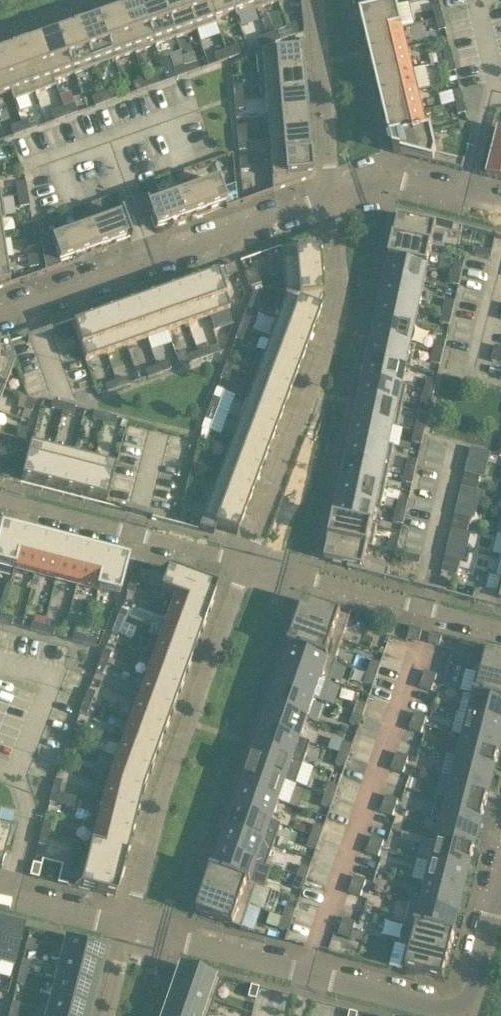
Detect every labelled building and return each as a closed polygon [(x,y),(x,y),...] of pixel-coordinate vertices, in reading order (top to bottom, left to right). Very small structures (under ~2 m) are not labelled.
[(139,4),(154,46),(175,38),(161,0),(149,0),(139,4)] [(175,38),(195,31),(184,0),(161,0),(175,38)] [(195,31),(196,31),(200,42),(219,36),(215,24),(216,24),(215,19),(214,20),(207,0),(184,0),(195,31)] [(233,13),(234,12),(230,0),(207,0),(214,20),(215,19),(233,13)] [(234,12),(233,13),(235,17),(256,9),(253,0),(230,0),(234,12)] [(256,9),(277,2),(277,0),(253,0),(256,9)] [(139,4),(119,11),(134,53),(154,46),(139,4)] [(366,36),(402,27),(397,6),(361,15),(361,16),(359,17),(362,27),(364,27),(366,36)] [(443,18),(441,6),(433,8),(436,20),(443,18)] [(119,11),(106,15),(99,18),(114,60),(134,53),(119,11)] [(99,18),(79,25),(94,68),(114,60),(99,18)] [(436,20),(438,31),(446,29),(443,18),(436,20)] [(285,26),(289,38),(298,34),(294,23),(285,26)] [(79,25),(58,33),(73,75),(94,68),(79,25)] [(402,27),(366,36),(367,38),(364,38),(367,49),(369,48),(371,57),(407,48),(402,27)] [(266,36),(269,45),(280,41),(277,32),(266,36)] [(58,33),(38,40),(53,82),(54,82),(73,75),(58,33)] [(269,45),(266,36),(254,40),(258,49),(269,45)] [(38,40),(17,47),(34,93),(55,86),(54,82),(53,82),(38,40)] [(287,52),(299,51),(298,41),(286,45),(287,52)] [(225,50),(228,59),(239,55),(236,46),(225,50)] [(0,53),(0,62),(10,92),(13,101),(34,93),(17,47),(0,53)] [(376,78),(412,69),(407,48),(371,57),(371,58),(369,59),(372,69),(374,69),(376,78)] [(453,60),(451,48),(443,50),(446,62),(453,60)] [(228,59),(225,50),(213,54),(217,64),(228,59)] [(299,51),(287,52),(260,54),(256,56),(257,76),(301,71),(299,51)] [(446,62),(449,73),(456,72),(453,60),(446,62)] [(184,65),(187,74),(199,70),(195,61),(184,65)] [(10,92),(0,62),(0,96),(10,92)] [(184,65),(173,69),(176,78),(187,74),(184,65)] [(381,99),(417,90),(412,69),(376,78),(376,79),(375,80),(377,90),(379,90),(381,99)] [(301,71),(257,76),(259,97),(264,97),(264,96),(303,92),(301,71)] [(143,79),(147,88),(158,84),(155,75),(143,79)] [(143,79),(132,83),(136,92),(147,88),(143,79)] [(233,99),(243,98),(242,86),(232,87),(233,99)] [(103,94),(106,103),(117,99),(114,90),(103,94)] [(422,111),(417,90),(381,99),(382,100),(379,101),(382,111),(384,111),(386,119),(422,111)] [(463,102),(461,90),(453,92),(456,103),(463,102)] [(305,113),(303,92),(264,96),(264,97),(266,117),(305,113)] [(69,93),(58,97),(62,108),(65,117),(77,113),(73,104),(69,93)] [(103,94),(91,98),(95,107),(106,103),(103,94)] [(233,99),(234,110),(244,110),(243,98),(233,99)] [(456,103),(458,115),(466,113),(463,102),(456,103)] [(51,112),(54,121),(65,117),(62,108),(51,112)] [(391,141),(427,132),(422,111),(386,119),(386,121),(385,122),(387,132),(389,132),(391,141)] [(305,113),(266,117),(268,138),(307,134),(305,113)] [(21,122),(25,132),(36,128),(32,118),(21,122)] [(10,126),(13,136),(25,132),(21,122),(10,126)] [(237,139),(247,138),(245,126),(236,127),(237,139)] [(500,181),(500,130),(498,129),(486,177),(500,181)] [(391,141),(394,153),(462,171),(465,161),(436,154),(431,131),(427,132),(391,141)] [(309,155),(307,134),(268,138),(270,159),(309,155)] [(247,138),(237,139),(238,151),(248,150),(247,138)] [(311,175),(309,155),(270,159),(273,192),(308,179),(310,178),(311,176),(311,175)] [(239,171),(249,171),(248,158),(238,159),(239,171)] [(182,194),(189,216),(224,204),(225,204),(217,181),(182,194)] [(17,196),(27,194),(25,183),(15,184),(17,196)] [(17,196),(19,208),(29,206),(27,194),(17,196)] [(182,194),(146,207),(154,229),(189,216),(182,194)] [(94,250),(129,238),(121,216),(86,228),(94,250)] [(394,238),(432,247),(435,234),(462,235),(463,227),(423,217),(422,222),(398,217),(397,222),(394,221),(393,227),(396,228),(395,230),(392,230),(391,236),(394,237),(394,238)] [(24,237),(33,235),(32,223),(22,225),(24,237)] [(62,267),(60,262),(94,250),(86,228),(51,241),(40,244),(45,273),(62,267)] [(24,237),(25,248),(35,247),(33,235),(24,237)] [(389,259),(428,267),(432,247),(394,238),(391,251),(389,251),(388,256),(390,257),(389,259)] [(280,252),(266,253),(268,278),(282,276),(282,277),(320,274),(318,252),(296,254),(296,247),(281,252),(280,252)] [(475,256),(491,259),(492,251),(477,248),(475,256)] [(27,257),(29,269),(39,268),(37,255),(27,257)] [(385,279),(423,287),(428,267),(389,259),(387,271),(385,271),(384,276),(386,277),(385,279)] [(465,263),(455,260),(452,272),(462,274),(465,263)] [(10,285),(6,261),(0,262),(0,289),(10,285)] [(237,273),(234,264),(222,268),(225,277),(237,273)] [(244,273),(246,281),(258,276),(255,269),(244,273)] [(452,272),(449,284),(459,286),(462,274),(452,272)] [(282,277),(284,299),(322,296),(320,274),(282,277)] [(208,318),(229,310),(216,275),(196,282),(208,318)] [(246,281),(249,288),(261,284),(258,276),(246,281)] [(381,299),(419,307),(423,287),(385,279),(382,291),(381,291),(380,296),(381,297),(381,299)] [(175,290),(188,325),(208,318),(196,282),(175,290)] [(175,290),(154,297),(167,332),(188,325),(175,290)] [(284,299),(277,319),(312,332),(322,304),(322,296),(284,299)] [(134,304),(146,340),(167,332),(154,297),(134,304)] [(377,318),(415,327),(419,307),(381,299),(378,311),(377,311),(375,316),(377,317),(377,318)] [(455,302),(445,300),(443,311),(453,314),(455,302)] [(134,304),(113,311),(126,347),(146,340),(134,304)] [(92,319),(105,354),(126,347),(113,311),(92,319)] [(443,311),(440,323),(450,325),(453,314),(443,311)] [(238,328),(246,331),(250,319),(242,316),(238,328)] [(377,318),(374,331),(372,331),(371,336),(373,337),(372,338),(411,347),(411,346),(415,327),(377,318)] [(92,319),(72,326),(84,362),(105,354),(92,319)] [(277,319),(269,339),(304,353),(312,332),(277,319)] [(246,331),(238,328),(234,339),(241,342),(246,331)] [(368,358),(406,367),(411,368),(416,347),(411,346),(411,347),(372,338),(370,351),(368,351),(367,356),(368,357),(368,358)] [(269,339),(262,360),(297,373),(304,353),(269,339)] [(446,342),(436,340),(433,351),(443,354),(446,342)] [(3,391),(13,365),(6,345),(0,347),(0,390),(3,391)] [(495,346),(493,354),(500,356),(500,348),(495,346)] [(197,352),(200,360),(211,356),(208,348),(197,352)] [(433,351),(431,363),(440,365),(443,354),(433,351)] [(200,360),(197,352),(186,356),(188,364),(200,360)] [(491,362),(500,364),(500,356),(493,354),(491,362)] [(223,368),(231,371),(235,359),(227,357),(223,368)] [(368,358),(365,371),(364,371),(362,376),(364,377),(364,378),(402,386),(406,367),(368,358)] [(262,360),(254,380),(289,393),(297,373),(262,360)] [(156,367),(159,374),(170,370),(167,363),(156,367)] [(159,374),(156,367),(145,371),(147,379),(159,374)] [(231,371),(223,368),(219,379),(227,382),(231,371)] [(115,381),(118,389),(129,385),(127,377),(115,381)] [(360,398),(403,407),(407,387),(402,386),(364,378),(361,391),(359,390),(358,396),(360,396),(360,398)] [(254,380),(246,400),(282,413),(289,393),(254,380)] [(437,382),(427,380),(424,391),(434,394),(437,382)] [(118,389),(115,381),(104,385),(107,393),(118,389)] [(424,391),(421,403),(431,405),(434,394),(424,391)] [(208,408),(216,411),(220,400),(212,397),(208,408)] [(360,398),(357,411),(355,410),(354,416),(356,416),(355,418),(394,426),(393,427),(398,428),(403,407),(360,398)] [(27,399),(24,410),(32,412),(35,401),(27,399)] [(246,400),(239,421),(274,434),(282,413),(246,400)] [(63,404),(52,401),(50,409),(61,412),(63,404)] [(63,404),(61,412),(73,415),(75,407),(63,404)] [(216,411),(208,408),(204,420),(211,423),(216,411)] [(91,419),(103,422),(105,415),(93,412),(91,419)] [(105,415),(103,422),(115,425),(117,418),(105,415)] [(389,446),(390,446),(393,427),(394,426),(355,418),(353,431),(351,430),(350,436),(351,436),(351,438),(389,446)] [(427,421),(417,419),(415,431),(424,433),(427,421)] [(239,421),(231,441),(266,454),(274,434),(239,421)] [(17,439),(24,441),(27,429),(20,428),(17,439)] [(415,431),(412,443),(422,445),(424,433),(415,431)] [(347,458),(390,467),(394,446),(390,446),(389,446),(351,438),(348,451),(346,450),(345,456),(347,456),(347,458)] [(17,439),(14,451),(22,453),(24,441),(17,439)] [(195,453),(202,455),(205,443),(198,441),(195,453)] [(231,441),(224,461),(259,474),(266,454),(231,441)] [(51,449),(30,444),(21,480),(42,485),(51,449)] [(51,449),(42,485),(63,491),(73,455),(51,449)] [(202,455),(195,453),(192,464),(199,466),(202,455)] [(63,491),(85,496),(94,460),(73,455),(63,491)] [(342,478),(386,487),(390,467),(347,458),(344,471),(342,470),(341,476),(343,476),(342,478)] [(415,473),(418,461),(408,459),(405,471),(415,473)] [(94,460),(85,496),(106,502),(116,466),(94,460)] [(224,461),(216,481),(251,495),(259,474),(224,461)] [(405,471),(403,482),(412,485),(415,473),(405,471)] [(479,484),(481,476),(465,472),(463,480),(479,484)] [(342,478),(340,490),(338,490),(337,496),(339,496),(338,498),(377,506),(377,507),(381,508),(386,487),(342,478)] [(463,480),(461,488),(477,492),(479,484),(463,480)] [(216,481),(209,502),(244,515),(251,495),(216,481)] [(184,494),(192,496),(195,485),(187,483),(184,494)] [(192,496),(184,494),(181,506),(189,508),(192,496)] [(338,498),(335,510),(334,510),(333,516),(334,516),(334,518),(372,526),(373,525),(377,507),(377,506),(338,498)] [(406,513),(408,502),(399,499),(396,511),(406,513)] [(209,502),(198,530),(213,534),(216,528),(236,535),(244,515),(209,502)] [(393,523),(403,525),(406,513),(396,511),(393,523)] [(469,526),(471,518),(455,514),(453,522),(469,526)] [(334,518),(331,530),(329,530),(328,536),(330,536),(330,538),(368,546),(368,547),(373,548),(377,526),(373,525),(372,526),(334,518)] [(453,522),(452,530),(467,534),(469,526),(453,522)] [(14,569),(23,533),(22,533),(22,531),(12,528),(11,530),(1,527),(0,530),(0,566),(14,569)] [(44,539),(43,538),(43,536),(33,533),(32,536),(23,533),(14,569),(35,575),(44,539)] [(330,538),(325,560),(348,565),(347,569),(388,579),(390,570),(365,559),(368,547),(368,546),(330,538)] [(387,551),(397,553),(399,541),(390,538),(387,551)] [(65,544),(64,544),(64,542),(54,539),(53,541),(44,539),(35,575),(56,580),(65,544)] [(56,580),(77,585),(86,549),(85,549),(85,547),(75,544),(74,546),(65,544),(56,580)] [(107,555),(106,554),(106,552),(96,550),(95,552),(86,549),(77,585),(98,591),(107,555)] [(419,565),(421,557),(405,554),(403,562),(419,565)] [(98,591),(119,596),(128,560),(127,560),(127,558),(116,555),(116,557),(107,555),(98,591)] [(461,560),(445,557),(443,564),(459,568),(461,560)] [(443,564),(442,572),(457,576),(459,568),(443,564)] [(137,583),(140,571),(132,569),(129,581),(137,583)] [(215,587),(195,580),(194,579),(193,578),(192,577),(167,570),(159,592),(173,597),(172,600),(207,613),(208,612),(209,612),(213,601),(212,600),(216,589),(216,588),(215,587)] [(500,608),(500,579),(498,592),(476,591),(473,601),(500,608)] [(129,581),(126,593),(134,594),(137,583),(129,581)] [(200,633),(200,632),(202,632),(206,622),(204,621),(207,613),(172,600),(165,620),(200,633)] [(296,624),(342,640),(350,617),(304,601),(296,624)] [(120,610),(115,621),(123,624),(127,613),(120,610)] [(0,620),(0,623),(11,626),(11,625),(13,618),(1,615),(0,620)] [(165,620),(157,640),(193,653),(193,652),(195,653),(199,642),(197,641),(200,633),(165,620)] [(115,621),(111,632),(118,635),(123,624),(115,621)] [(31,623),(29,631),(41,634),(43,626),(31,623)] [(289,646),(291,647),(291,646),(335,661),(336,659),(342,640),(296,624),(289,646)] [(43,626),(41,634),(53,637),(55,629),(43,626)] [(422,630),(410,627),(408,638),(419,641),(422,630)] [(428,643),(440,646),(442,636),(431,633),(428,643)] [(74,634),(72,642),(83,645),(85,637),(74,634)] [(85,637),(83,645),(95,648),(97,640),(85,637)] [(185,673),(186,672),(187,673),(191,662),(190,661),(193,653),(157,640),(150,661),(185,673)] [(291,647),(284,666),(330,682),(338,660),(336,659),(335,661),(291,646),(291,647)] [(107,663),(111,652),(104,650),(99,661),(107,663)] [(482,673),(481,674),(500,679),(500,654),(487,651),(482,673)] [(99,661),(94,672),(102,674),(107,663),(99,661)] [(178,694),(178,693),(180,693),(184,682),(182,682),(185,673),(150,661),(143,681),(178,694)] [(372,661),(368,672),(377,675),(381,664),(372,661)] [(323,703),(330,682),(284,666),(277,686),(314,699),(314,700),(323,703)] [(425,671),(422,680),(434,684),(437,676),(425,671)] [(373,687),(377,675),(368,672),(364,683),(373,687)] [(481,674),(482,673),(477,672),(471,695),(473,696),(474,694),(500,701),(500,679),(481,674)] [(431,692),(434,684),(422,680),(419,688),(431,692)] [(170,714),(171,713),(172,714),(176,703),(175,702),(178,694),(143,681),(135,701),(170,714)] [(314,699),(277,686),(270,707),(307,720),(314,700),(314,699)] [(91,703),(95,692),(87,690),(83,701),(91,703)] [(500,724),(500,701),(474,694),(473,696),(468,715),(500,724)] [(83,701),(78,713),(86,715),(91,703),(83,701)] [(135,701),(128,722),(163,734),(163,733),(165,734),(169,723),(167,722),(170,714),(135,701)] [(357,702),(354,713),(363,716),(367,705),(357,702)] [(307,720),(270,707),(263,727),(300,740),(307,720)] [(363,716),(354,713),(350,724),(359,727),(363,716)] [(424,726),(427,718),(415,713),(412,722),(424,726)] [(500,745),(500,724),(468,715),(463,736),(500,746),(500,745)] [(156,755),(156,754),(158,754),(162,743),(160,742),(163,734),(128,722),(121,742),(156,755)] [(424,726),(412,722),(409,730),(421,734),(424,726)] [(263,727),(256,748),(303,764),(310,743),(300,740),(263,727)] [(67,742),(75,744),(80,732),(72,730),(67,742)] [(495,767),(500,746),(463,736),(458,757),(495,767)] [(75,744),(67,742),(63,753),(71,755),(75,744)] [(121,742),(114,762),(148,774),(149,774),(150,774),(154,763),(153,763),(156,755),(121,742)] [(340,754),(349,757),(353,746),(343,742),(340,754)] [(256,748),(249,768),(286,781),(296,784),(303,764),(256,748)] [(397,753),(394,762),(406,766),(409,758),(397,753)] [(349,757),(340,754),(336,765),(345,768),(349,757)] [(495,767),(458,757),(452,778),(490,788),(495,767)] [(114,762),(106,781),(105,785),(141,794),(143,794),(147,784),(145,783),(148,774),(114,762)] [(403,774),(406,766),(394,762),(391,770),(403,774)] [(242,789),(279,802),(286,781),(249,768),(242,789)] [(452,778),(447,799),(485,809),(490,788),(452,778)] [(51,791),(59,793),(62,782),(54,780),(51,791)] [(325,794),(335,798),(339,787),(329,783),(325,794)] [(136,816),(136,815),(138,815),(141,804),(139,803),(141,794),(105,785),(100,807),(136,816)] [(235,809),(272,822),(279,802),(242,789),(235,809)] [(59,793),(51,791),(48,803),(56,805),(59,793)] [(322,806),(331,809),(335,798),(325,794),(322,806)] [(395,808),(398,800),(386,796),(383,804),(395,808)] [(479,830),(485,809),(447,799),(438,796),(432,819),(441,821),(441,820),(479,830)] [(395,808),(383,804),(380,812),(393,817),(395,808)] [(100,807),(95,828),(131,837),(131,836),(133,836),(135,825),(134,824),(136,816),(100,807)] [(235,809),(228,830),(274,846),(285,850),(292,829),(281,825),(272,822),(235,809)] [(436,841),(474,851),(479,830),(441,820),(441,821),(436,841)] [(40,833),(48,835),(51,823),(43,821),(40,833)] [(315,825),(311,836),(320,839),(324,828),(315,825)] [(9,832),(0,830),(0,868),(5,852),(10,853),(17,828),(10,827),(9,832)] [(125,858),(126,857),(127,857),(130,846),(128,845),(131,837),(95,828),(89,849),(125,858)] [(228,830),(221,850),(266,866),(274,846),(228,830)] [(48,835),(40,833),(37,844),(45,847),(48,835)] [(316,850),(320,839),(311,836),(307,847),(316,850)] [(381,849),(384,841),(372,837),(369,845),(381,849)] [(436,841),(431,862),(469,872),(474,851),(436,841)] [(381,849),(369,845),(366,853),(378,857),(381,849)] [(120,878),(122,878),(125,867),(123,866),(125,858),(89,849),(85,866),(84,869),(120,878)] [(214,869),(214,871),(257,886),(265,889),(272,868),(266,866),(221,850),(214,869)] [(463,893),(469,872),(431,862),(425,883),(463,893)] [(32,864),(29,876),(38,878),(41,866),(34,864),(32,864)] [(85,866),(80,864),(74,886),(114,897),(115,897),(116,896),(120,878),(84,869),(85,866)] [(301,865),(297,877),(306,880),(310,869),(301,865)] [(45,876),(53,878),(54,875),(55,870),(47,868),(46,873),(45,876)] [(214,871),(214,869),(212,869),(204,890),(250,906),(257,886),(214,871)] [(306,880),(297,877),(293,888),(302,891),(306,880)] [(354,877),(351,885),(363,889),(366,881),(354,877)] [(463,893),(425,883),(420,903),(420,904),(458,914),(463,893)] [(363,889),(351,885),(348,893),(360,897),(363,889)] [(242,929),(250,906),(204,890),(196,913),(242,929)] [(452,935),(453,933),(458,914),(420,904),(420,903),(411,901),(405,924),(407,925),(408,923),(452,935)] [(283,918),(292,921),(296,910),(287,906),(283,918)] [(292,921),(283,918),(279,929),(288,932),(292,921)] [(341,927),(353,931),(356,923),(344,919),(341,927)] [(9,979),(12,967),(13,967),(24,927),(2,922),(0,930),(0,976),(9,979)] [(408,923),(407,925),(402,945),(407,946),(407,945),(449,956),(455,934),(453,933),(452,935),(408,923)] [(353,931),(341,927),(338,935),(350,939),(353,931)] [(100,970),(105,948),(66,938),(61,960),(100,970)] [(27,939),(24,951),(32,953),(35,941),(27,939)] [(394,943),(389,966),(401,970),(401,968),(444,979),(449,956),(407,945),(407,946),(402,945),(394,943)] [(49,956),(43,977),(56,981),(95,991),(100,970),(61,960),(49,956)] [(22,960),(19,972),(27,974),(30,962),(22,960)] [(178,965),(171,986),(213,1000),(220,979),(199,971),(198,972),(178,965)] [(24,986),(27,974),(19,972),(16,984),(24,986)] [(89,1012),(95,991),(56,981),(50,1002),(89,1012)] [(164,1006),(193,1015),(208,1015),(213,1000),(171,986),(164,1006)] [(250,986),(247,998),(255,1000),(258,988),(250,986)] [(12,1002),(9,1014),(17,1015),(20,1004),(12,1002)] [(50,1002),(46,1015),(88,1015),(89,1012),(50,1002)] [(161,1015),(193,1015),(164,1006),(161,1015)]
